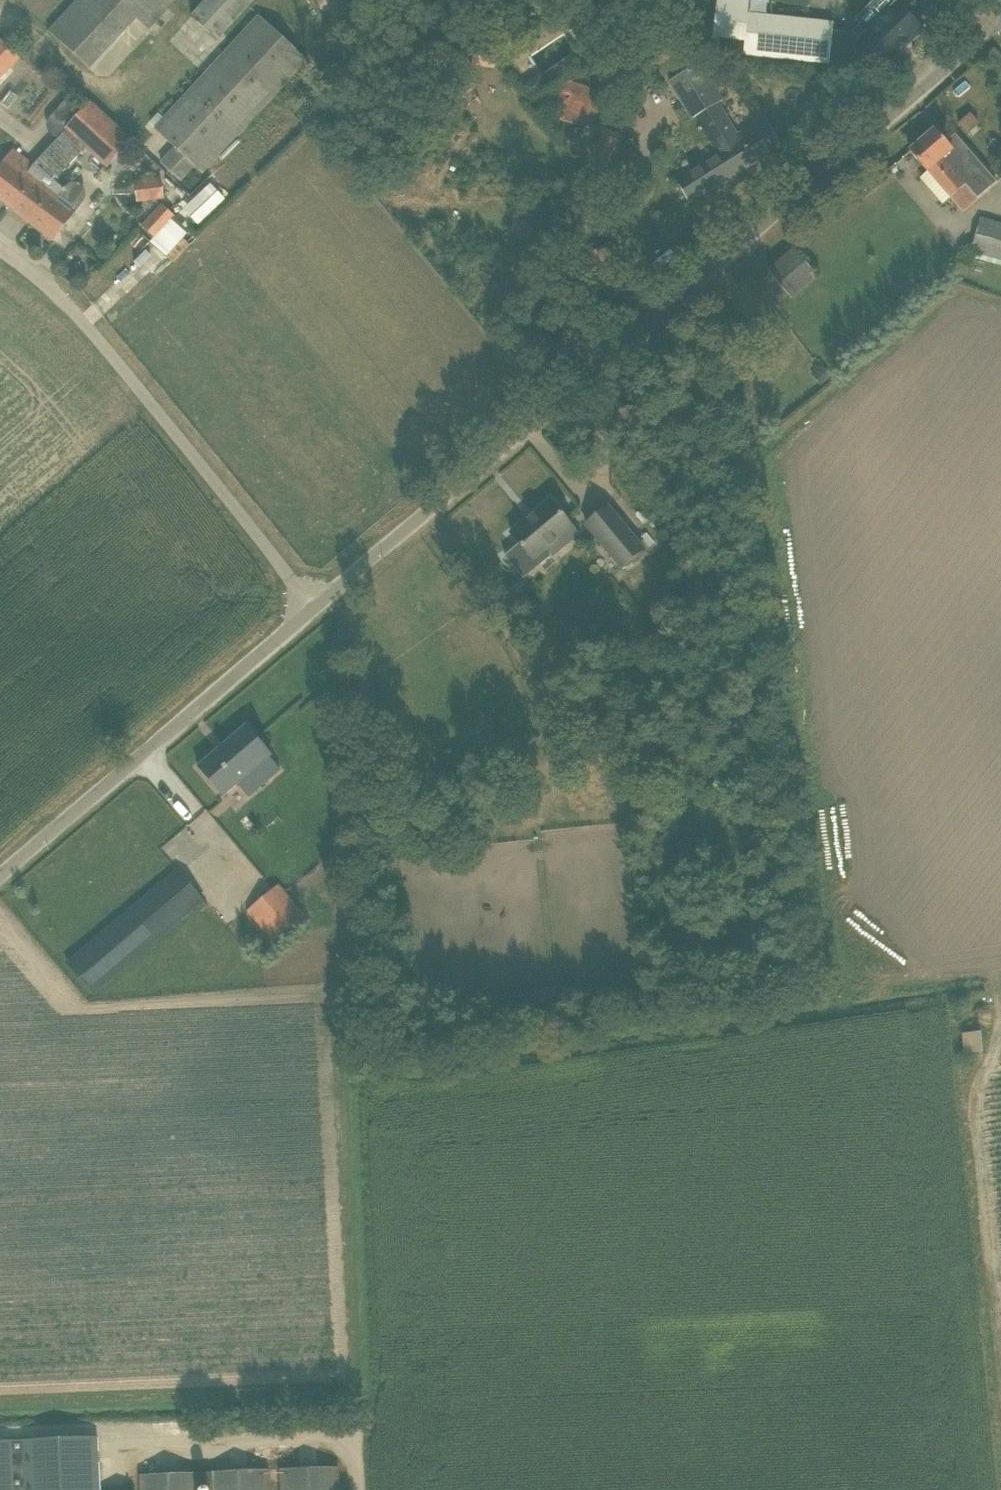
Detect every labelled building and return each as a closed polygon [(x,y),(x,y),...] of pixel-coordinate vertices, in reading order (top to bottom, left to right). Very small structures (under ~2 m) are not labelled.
[(148,30),(175,0),(116,0),(148,30)] [(192,18),(218,41),(256,0),(206,0),(191,16),(192,18)] [(833,24),(749,15),(751,0),(718,0),(713,40),(746,43),(745,56),(830,64),(830,65),(834,23),(833,24)] [(911,17),(898,3),(881,20),(877,17),(866,27),(863,23),(853,33),(860,40),(860,41),(887,67),(924,30),(922,28),(924,23),(916,15),(911,17)] [(605,12),(608,22),(615,20),(612,9),(605,12)] [(104,47),(67,13),(50,32),(87,66),(104,47)] [(156,129),(176,148),(196,166),(203,173),(308,60),(261,16),(156,129)] [(473,55),(508,58),(510,39),(475,35),(473,55)] [(21,58),(22,58),(0,37),(0,81),(21,58)] [(676,178),(690,203),(783,148),(766,119),(737,136),(719,103),(723,101),(700,63),(670,82),(692,119),(696,117),(718,153),(676,178)] [(606,94),(605,94),(565,78),(550,117),(589,132),(592,133),(594,125),(606,94)] [(64,98),(55,108),(72,123),(81,114),(64,98)] [(133,139),(92,102),(66,130),(107,167),(133,139)] [(617,161),(626,138),(626,137),(594,125),(592,133),(589,132),(583,148),(617,161)] [(947,142),(936,129),(910,151),(928,172),(963,213),(978,199),(966,185),(986,169),(956,135),(947,142)] [(162,164),(170,170),(182,181),(196,166),(176,148),(162,164)] [(81,205),(85,200),(85,198),(85,196),(85,194),(85,192),(84,191),(83,189),(82,187),(80,186),(79,185),(77,184),(75,184),(73,184),(71,184),(69,184),(67,185),(66,186),(64,189),(15,151),(0,171),(0,199),(55,240),(81,205)] [(162,179),(135,182),(137,202),(164,199),(162,179)] [(156,237),(175,217),(163,206),(144,227),(156,237)] [(981,219),(972,252),(1000,260),(1000,225),(981,219)] [(818,276),(809,265),(796,250),(770,273),(792,298),(818,276)] [(566,547),(580,535),(552,501),(512,534),(535,562),(561,541),(566,547)] [(645,551),(621,522),(608,506),(586,524),(623,569),(645,551)] [(246,725),(197,767),(224,798),(273,756),(246,725)] [(95,993),(204,900),(178,870),(69,963),(95,993)] [(273,889),(254,906),(247,911),(273,941),(299,919),(273,889)] [(98,1437),(0,1441),(0,1489),(100,1489),(98,1437)] [(338,1467),(281,1470),(282,1489),(339,1489),(338,1467)] [(268,1470),(141,1475),(142,1489),(198,1489),(198,1485),(212,1484),(212,1489),(269,1489),(268,1470)]
